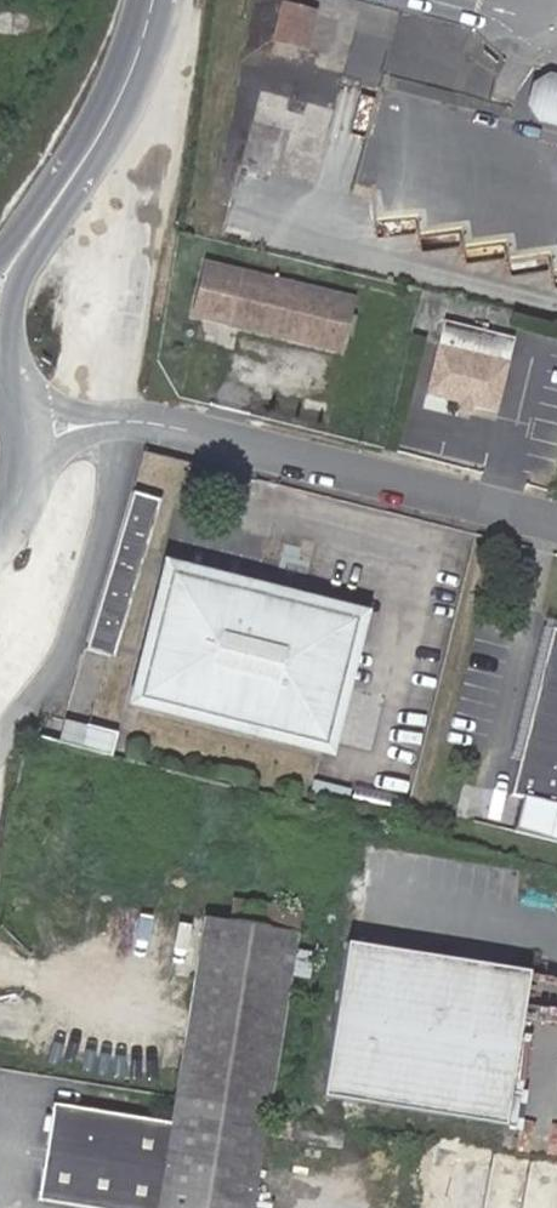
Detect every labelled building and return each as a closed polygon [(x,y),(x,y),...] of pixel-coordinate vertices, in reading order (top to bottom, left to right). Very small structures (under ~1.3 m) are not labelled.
[(306,52),(316,10),(279,1),(268,42),(306,52)] [(543,69),(530,118),(556,124),(556,73),(543,69)] [(332,159),(337,104),(285,99),(280,151),(332,159)] [(347,294),(200,259),(187,313),(334,348),(347,294)] [(499,410),(518,336),(447,318),(428,392),(499,410)] [(169,615),(148,693),(317,738),(352,615),(173,569),(160,613),(169,615)] [(139,691),(148,693),(169,615),(160,613),(139,691)] [(551,764),(556,740),(556,630),(552,629),(521,757),(551,764)] [(71,638),(52,705),(44,732),(75,741),(107,749),(114,721),(82,713),(99,643),(71,638)] [(551,764),(521,757),(512,793),(521,796),(513,830),(556,841),(556,740),(551,764)] [(260,919),(301,927),(305,907),(264,897),(260,919)] [(205,907),(164,1088),(262,1106),(301,927),(260,919),(205,907)] [(501,1126),(530,973),(347,939),(319,1092),(501,1126)] [(164,1088),(159,1115),(58,1096),(39,1195),(107,1207),(244,1207),(262,1106),(164,1088)] [(342,1142),(346,1121),(273,1108),(269,1128),(342,1142)] [(274,1167),(256,1165),(252,1189),(270,1192),(274,1167)]
